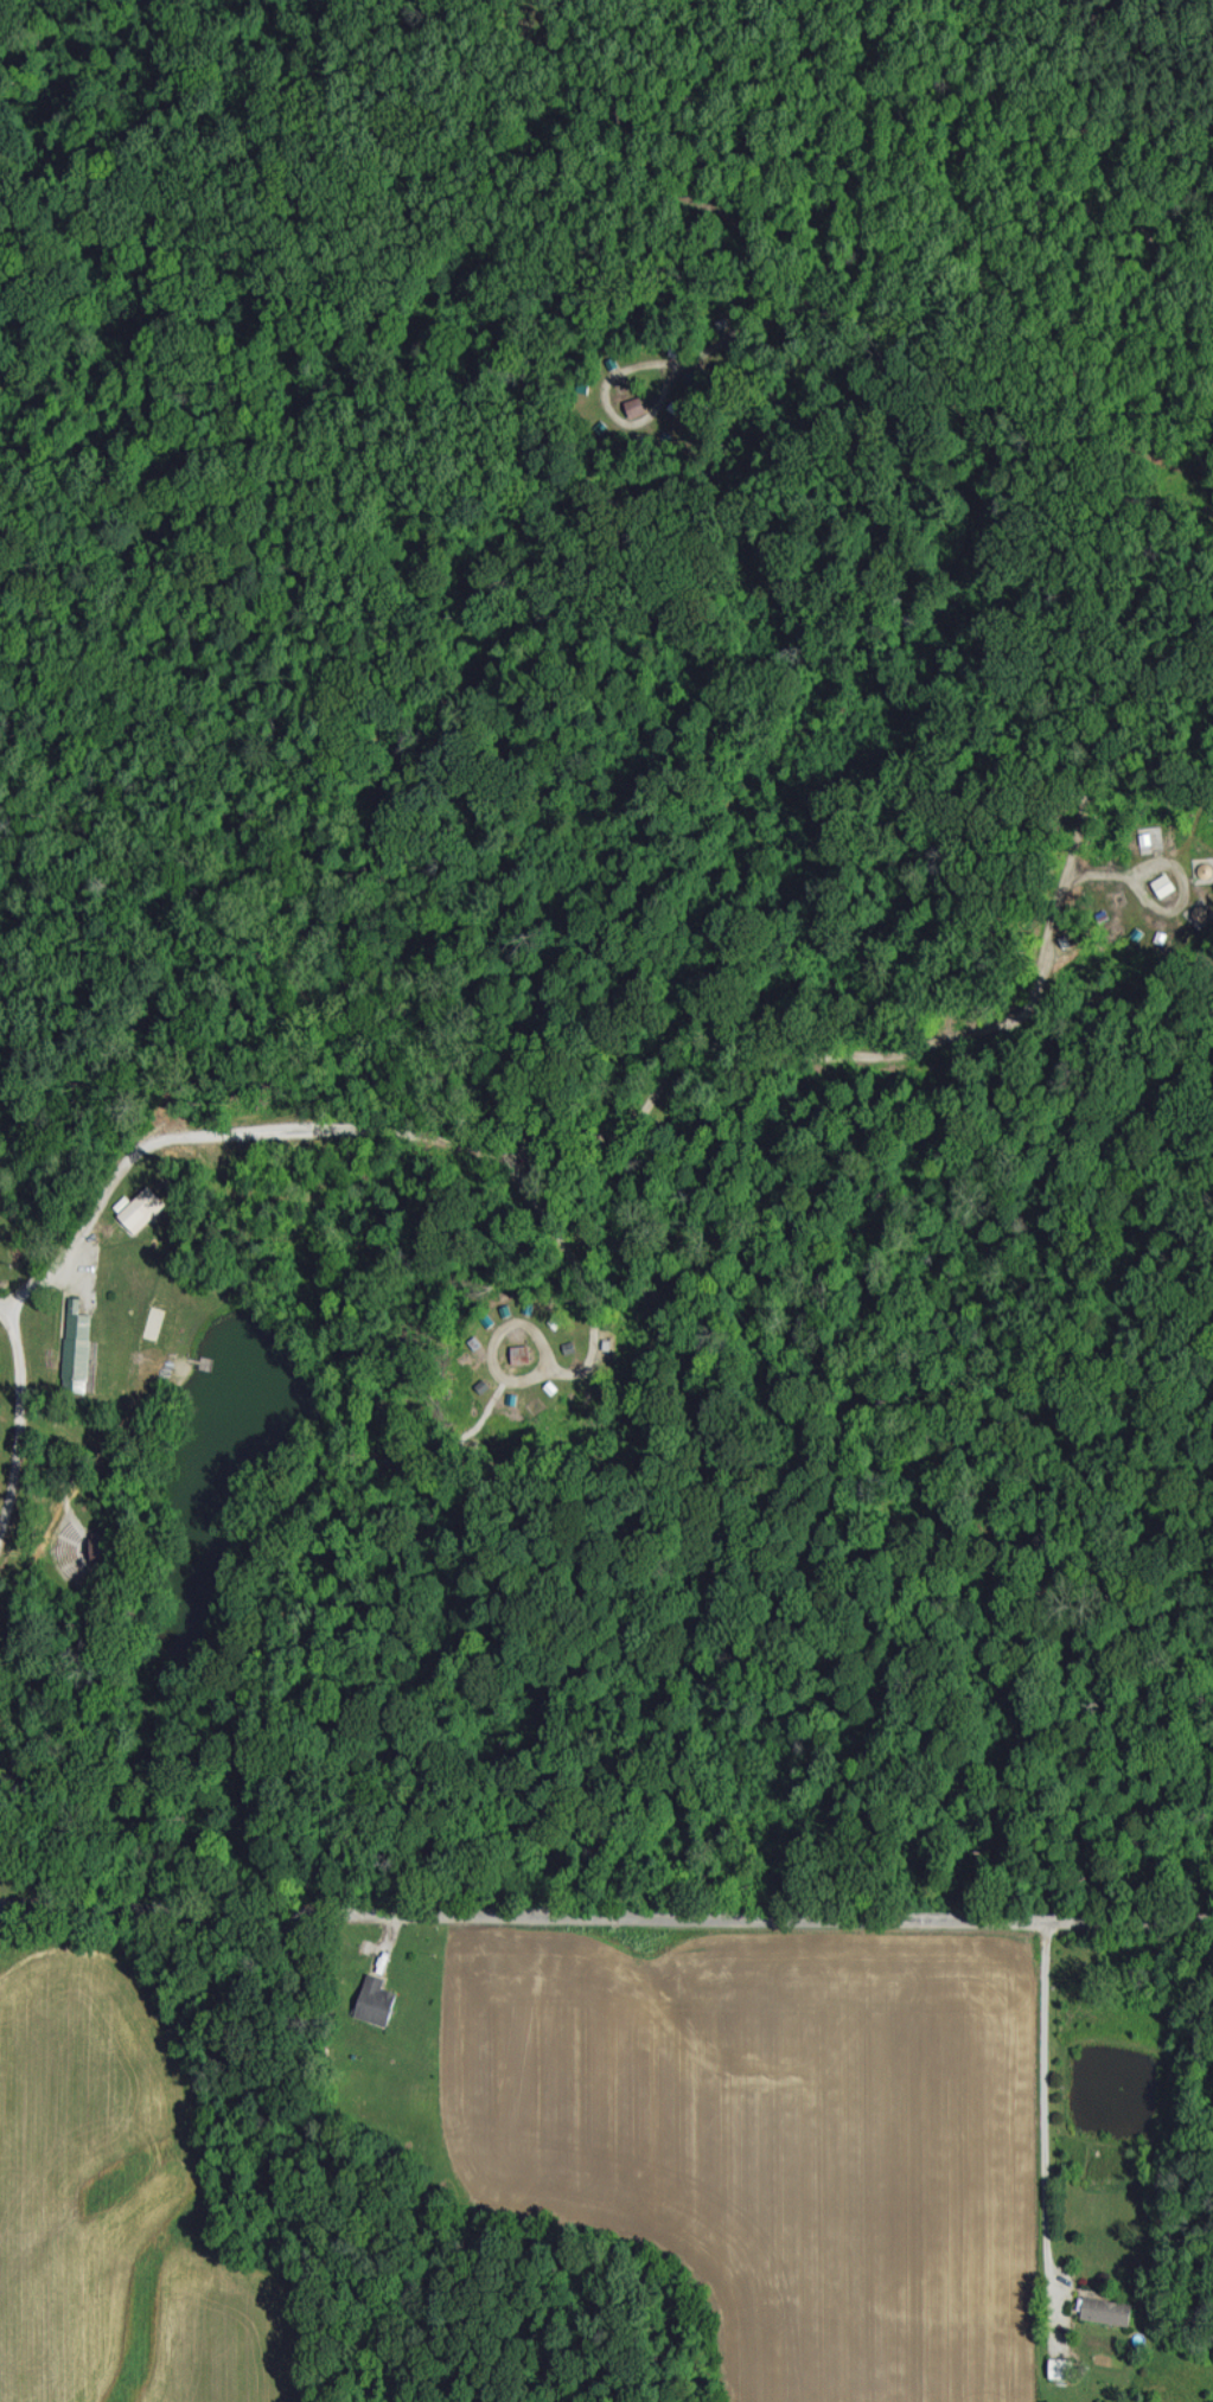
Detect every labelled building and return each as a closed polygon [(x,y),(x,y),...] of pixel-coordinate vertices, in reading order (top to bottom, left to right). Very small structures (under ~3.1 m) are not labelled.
[(625,400),(630,417),(647,412),(641,395),(625,400)] [(1177,889),(1169,871),(1152,879),(1160,897),(1177,889)] [(135,1233),(167,1203),(149,1185),(118,1214),(135,1233)] [(88,1392),(92,1314),(79,1313),(80,1297),(68,1297),(63,1391),(88,1392)] [(512,1363),(529,1362),(529,1345),(512,1345),(512,1363)] [(398,1992),(382,1987),(385,1977),(368,1972),(355,2014),(387,2025),(398,1992)] [(1133,2303),(1085,2295),(1081,2317),(1129,2325),(1133,2303)] [(1051,2376),(1069,2376),(1069,2357),(1050,2357),(1051,2376)]
